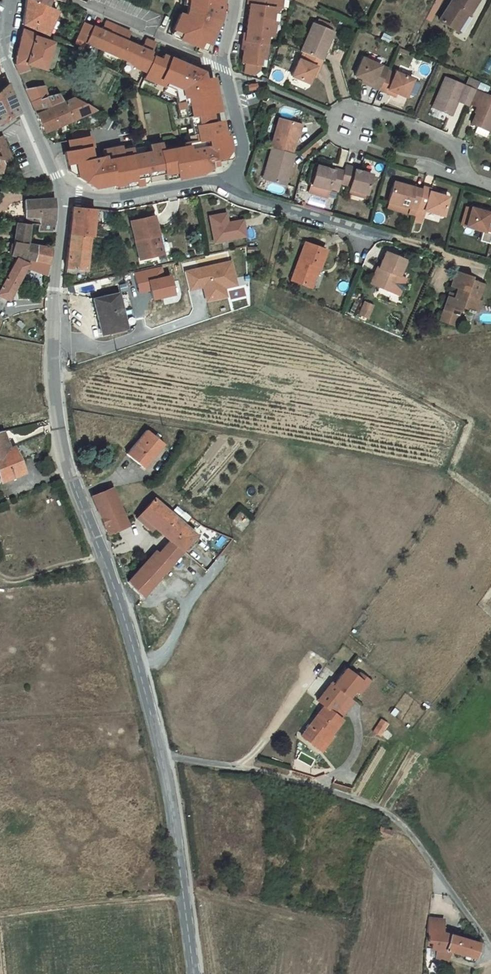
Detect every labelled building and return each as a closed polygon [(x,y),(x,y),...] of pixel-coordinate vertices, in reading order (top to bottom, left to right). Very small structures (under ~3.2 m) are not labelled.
[(38,0),(27,0),(26,24),(50,36),(60,10),(46,4),(38,0)] [(184,1),(188,1),(187,13),(185,18),(179,16),(173,31),(181,35),(179,41),(197,49),(198,49),(201,43),(207,46),(218,22),(218,21),(218,20),(217,19),(216,18),(213,17),(213,12),(219,12),(221,0),(185,0),(184,1)] [(246,6),(249,7),(245,35),(242,35),(240,51),(243,52),(241,65),(244,66),(242,74),(253,76),(258,72),(259,61),(262,62),(264,56),(265,46),(264,46),(265,38),(269,39),(273,24),(270,24),(272,15),(275,16),(279,10),(281,0),(247,0),(246,6)] [(479,0),(456,0),(442,24),(455,32),(464,17),(469,20),(480,1),(479,0)] [(472,22),(469,20),(464,17),(455,32),(463,38),(472,22)] [(146,71),(158,44),(148,39),(143,49),(128,42),(130,38),(127,37),(129,31),(107,21),(103,31),(84,22),(72,47),(83,52),(87,43),(105,51),(107,47),(112,49),(114,55),(128,61),(128,60),(135,63),(135,64),(136,67),(146,71)] [(317,26),(305,53),(313,57),(322,61),(326,50),(330,51),(337,36),(317,26)] [(36,33),(25,29),(22,46),(20,62),(23,71),(35,69),(28,64),(48,69),(55,43),(35,35),(36,33)] [(201,55),(202,55),(203,55),(204,54),(205,53),(207,46),(201,43),(198,49),(197,49),(195,53),(198,55),(199,55),(200,56),(201,55)] [(334,53),(330,51),(326,50),(322,61),(327,64),(329,64),(334,53)] [(87,138),(87,134),(77,136),(72,137),(73,141),(68,142),(69,146),(70,152),(65,153),(69,172),(74,176),(77,175),(78,178),(84,183),(86,182),(87,184),(93,188),(113,184),(115,191),(211,172),(210,168),(219,166),(218,162),(226,161),(228,160),(229,158),(230,154),(226,137),(223,138),(220,122),(212,124),(209,109),(212,105),(216,104),(212,79),(201,81),(200,77),(201,74),(155,54),(146,74),(154,77),(153,79),(155,84),(174,92),(177,111),(184,110),(185,118),(188,118),(191,136),(194,135),(196,142),(184,144),(184,148),(162,152),(160,145),(149,146),(150,153),(133,156),(132,150),(122,152),(121,148),(103,151),(104,157),(91,160),(89,149),(92,148),(91,142),(90,137),(87,138)] [(323,73),(327,64),(322,61),(313,57),(309,67),(303,64),(295,83),(312,90),(320,73),(323,73)] [(369,89),(379,93),(388,72),(361,61),(354,79),(369,85),(369,89)] [(379,93),(388,97),(391,93),(408,100),(415,83),(388,72),(379,93)] [(29,84),(33,97),(51,97),(42,75),(29,84)] [(10,79),(6,83),(0,89),(0,118),(1,120),(6,117),(23,110),(13,85),(10,79)] [(469,108),(475,95),(478,88),(462,81),(459,89),(443,82),(432,112),(450,119),(455,106),(468,112),(469,108)] [(74,117),(97,108),(74,94),(65,102),(74,117)] [(490,132),(490,102),(475,95),(469,108),(478,112),(471,128),(476,130),(473,137),(485,141),(487,134),(490,135),(490,132)] [(46,128),(74,117),(65,102),(65,103),(61,97),(51,97),(33,97),(46,128)] [(273,149),(290,154),(293,144),(296,146),(302,125),(279,120),(271,149),(273,149)] [(88,125),(75,128),(77,136),(87,134),(90,134),(88,125)] [(8,136),(4,137),(3,133),(0,133),(0,167),(4,168),(6,160),(5,159),(16,155),(8,136)] [(294,155),(290,154),(273,149),(267,166),(271,168),(268,181),(285,187),(294,155)] [(346,172),(342,184),(352,186),(350,192),(367,197),(373,178),(356,173),(357,169),(348,166),(346,172)] [(332,185),(341,188),(342,184),(346,172),(336,169),(335,172),(318,167),(312,188),(329,193),(332,185)] [(310,195),(327,200),(329,193),(312,188),(310,195)] [(418,212),(422,198),(414,196),(415,192),(401,188),(399,192),(394,191),(390,209),(406,213),(409,213),(410,209),(418,212)] [(58,195),(29,196),(27,212),(34,212),(35,216),(58,214),(58,195)] [(423,196),(422,198),(418,212),(417,215),(426,218),(444,223),(448,206),(441,204),(432,201),(433,198),(423,196)] [(99,209),(74,207),(72,232),(94,234),(96,234),(99,209)] [(406,213),(390,209),(387,217),(403,221),(406,213)] [(481,216),(490,219),(490,215),(490,212),(483,210),(481,216)] [(159,213),(134,218),(141,256),(169,251),(169,250),(170,250),(172,247),(171,242),(168,240),(167,240),(166,233),(163,233),(159,213)] [(229,213),(213,216),(216,241),(247,237),(246,220),(231,222),(229,213)] [(490,237),(490,215),(490,219),(481,216),(473,213),(468,231),(485,235),(490,237)] [(426,218),(417,215),(415,223),(424,226),(426,218)] [(27,220),(17,220),(14,251),(23,252),(52,258),(54,242),(28,239),(30,220),(27,220)] [(94,234),(72,232),(71,246),(92,247),(93,240),(94,234)] [(485,235),(482,245),(490,247),(490,237),(485,235)] [(71,246),(69,271),(90,272),(92,247),(71,246)] [(332,253),(314,246),(308,266),(301,263),(294,281),(319,290),(332,253)] [(52,258),(23,252),(23,257),(4,289),(16,295),(32,269),(45,271),(45,273),(50,273),(52,258)] [(406,264),(387,255),(378,276),(373,274),(369,287),(387,295),(396,299),(403,283),(398,281),(406,264)] [(236,277),(233,261),(188,270),(191,288),(205,285),(208,285),(209,288),(206,288),(208,299),(219,297),(217,289),(226,287),(238,285),(236,277)] [(141,284),(152,281),(153,286),(154,295),(177,291),(173,273),(166,275),(164,263),(138,268),(141,284)] [(449,296),(445,310),(460,315),(463,307),(469,309),(468,311),(475,313),(475,312),(478,313),(482,300),(479,299),(484,283),(472,280),(473,277),(457,271),(452,287),(459,289),(457,295),(455,298),(449,296)] [(116,273),(104,275),(105,282),(116,281),(116,273)] [(95,290),(96,293),(120,288),(120,285),(95,290)] [(217,289),(219,297),(228,296),(226,287),(217,289)] [(120,288),(96,293),(103,329),(128,324),(120,288)] [(16,295),(4,289),(0,296),(0,300),(9,305),(15,296),(16,295)] [(457,326),(460,315),(445,310),(441,320),(457,326)] [(164,445),(147,431),(128,456),(144,470),(164,445)] [(6,434),(0,436),(0,453),(11,449),(6,434)] [(11,449),(0,453),(0,479),(25,470),(17,447),(11,449)] [(122,512),(111,487),(91,496),(101,519),(122,512)] [(146,528),(163,541),(179,523),(156,504),(140,523),(146,528)] [(127,525),(122,512),(101,519),(107,534),(127,525)] [(198,539),(179,523),(163,541),(146,563),(144,561),(128,580),(142,599),(187,552),(198,539)] [(77,572),(70,574),(72,584),(80,581),(77,572)] [(325,686),(311,704),(318,709),(326,715),(340,698),(343,700),(349,693),(356,684),(351,680),(340,672),(328,688),(325,686)] [(354,677),(351,680),(356,684),(349,693),(354,697),(364,684),(354,677)] [(326,715),(318,709),(295,738),(315,754),(327,739),(325,737),(335,723),(326,715)] [(384,729),(377,724),(368,738),(376,743),(384,729)] [(444,922),(429,919),(427,934),(432,935),(431,942),(437,943),(436,951),(439,952),(438,960),(443,961),(444,947),(450,933),(444,922)] [(450,933),(444,947),(476,958),(481,945),(450,933)] [(454,951),(444,947),(443,961),(450,962),(454,951)]
